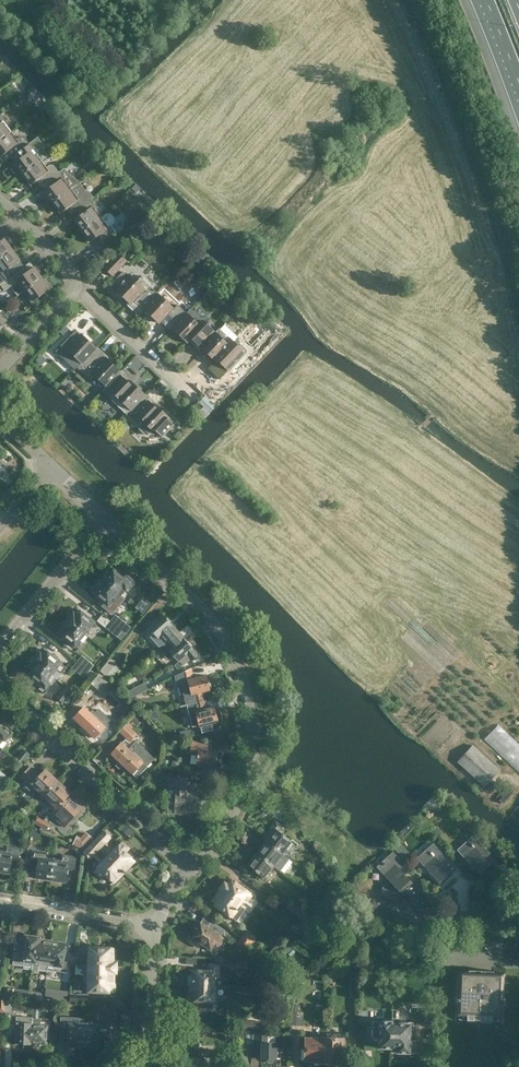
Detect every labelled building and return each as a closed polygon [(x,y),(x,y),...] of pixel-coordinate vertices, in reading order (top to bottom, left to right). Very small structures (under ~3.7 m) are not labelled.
[(0,114),(0,140),(11,131),(4,122),(6,120),(1,113),(0,114)] [(13,133),(11,131),(0,140),(0,159),(2,162),(4,162),(11,157),(30,143),(30,142),(29,143),(24,136),(19,136),(16,138),(13,133)] [(22,174),(41,160),(48,155),(42,146),(42,142),(37,136),(30,142),(30,143),(11,157),(17,153),(21,158),(14,163),(22,174)] [(46,167),(41,160),(22,174),(30,185),(37,180),(41,185),(59,172),(54,165),(49,165),(46,167)] [(64,168),(59,171),(59,172),(41,185),(41,186),(47,181),(51,186),(44,192),(52,202),(79,182),(64,168)] [(71,214),(91,199),(94,197),(89,190),(86,190),(79,182),(52,202),(60,213),(67,208),(71,214)] [(82,231),(101,217),(94,207),(96,206),(91,199),(71,214),(77,210),(81,215),(74,220),(82,231)] [(101,217),(82,231),(90,242),(97,237),(101,242),(115,232),(110,226),(112,224),(113,223),(114,220),(114,218),(111,215),(109,214),(107,214),(105,215),(101,217)] [(13,250),(4,238),(0,242),(0,259),(13,250)] [(18,271),(14,266),(21,260),(13,250),(0,259),(0,284),(18,271)] [(104,269),(112,277),(127,261),(119,253),(104,269)] [(18,296),(24,292),(43,278),(34,267),(27,272),(23,267),(18,271),(0,284),(5,290),(7,291),(11,287),(18,296)] [(128,276),(123,271),(112,283),(117,288),(116,290),(129,302),(127,304),(139,315),(145,309),(144,309),(158,294),(149,286),(151,284),(142,275),(136,281),(130,275),(128,276)] [(43,278),(24,292),(32,303),(51,289),(43,278)] [(144,309),(145,309),(159,323),(167,314),(172,318),(165,326),(171,331),(173,329),(172,328),(187,313),(178,305),(174,309),(158,294),(144,309)] [(201,348),(215,333),(206,324),(191,310),(187,314),(187,313),(172,328),(173,329),(187,342),(189,341),(199,350),(201,348)] [(3,326),(8,320),(0,313),(0,324),(3,326)] [(201,348),(216,361),(217,360),(222,364),(218,369),(224,375),(247,351),(241,345),(238,347),(231,340),(220,329),(216,333),(215,333),(201,348)] [(80,364),(95,348),(81,334),(80,336),(75,331),(58,349),(67,357),(71,353),(81,363),(80,364)] [(108,357),(97,346),(95,348),(81,363),(80,364),(77,367),(91,380),(95,376),(106,386),(119,373),(120,372),(120,371),(107,359),(108,357)] [(119,373),(106,386),(102,390),(126,414),(130,409),(143,396),(143,397),(145,395),(131,382),(133,380),(122,369),(120,371),(120,372),(119,373)] [(146,394),(145,395),(143,397),(143,396),(130,409),(130,410),(126,414),(136,423),(137,421),(139,423),(138,424),(138,429),(140,432),(144,435),(148,436),(152,435),(153,436),(157,432),(162,437),(173,425),(168,420),(169,418),(155,404),(156,403),(146,394)] [(101,580),(121,596),(126,590),(128,592),(132,587),(114,571),(109,576),(106,574),(101,580)] [(121,596),(101,580),(100,579),(99,580),(96,580),(94,583),(95,585),(94,586),(95,587),(91,592),(109,607),(114,602),(112,600),(117,594),(121,596)] [(144,615),(152,604),(141,595),(132,605),(138,610),(144,615)] [(96,624),(77,609),(73,613),(72,613),(71,614),(69,614),(67,617),(67,619),(66,620),(84,634),(89,628),(91,630),(96,624)] [(167,642),(177,632),(161,614),(156,619),(154,617),(146,625),(154,634),(151,636),(155,641),(161,636),(167,642)] [(126,634),(123,632),(110,622),(103,615),(98,621),(118,638),(119,637),(122,639),(126,634)] [(110,622),(123,632),(128,625),(116,615),(110,622)] [(61,628),(58,632),(76,648),(81,642),(78,640),(84,634),(66,620),(63,620),(61,623),(61,626),(60,627),(61,628)] [(177,632),(167,642),(171,647),(169,648),(168,647),(162,653),(168,660),(171,660),(174,656),(182,666),(190,659),(192,661),(198,656),(177,632)] [(33,660),(56,680),(66,668),(44,649),(40,654),(39,653),(38,654),(35,654),(33,657),(33,659),(33,660)] [(77,662),(94,676),(95,675),(90,671),(96,665),(83,654),(77,662)] [(111,658),(102,669),(108,674),(107,675),(112,679),(122,667),(111,658)] [(44,694),(56,680),(33,660),(32,661),(34,662),(29,668),(32,671),(29,675),(41,685),(38,689),(44,694)] [(92,678),(94,676),(77,662),(72,667),(85,678),(87,675),(92,678)] [(191,668),(175,676),(177,684),(181,683),(187,705),(205,700),(203,692),(210,690),(206,676),(193,679),(191,668)] [(110,681),(101,673),(92,683),(101,691),(110,681)] [(135,697),(149,690),(145,682),(130,691),(134,698),(135,697)] [(64,702),(69,706),(77,697),(66,687),(57,698),(63,703),(64,702)] [(205,701),(194,703),(196,712),(195,712),(199,727),(218,722),(214,707),(207,709),(205,701)] [(94,738),(104,727),(84,707),(73,718),(94,738)] [(138,727),(144,720),(136,713),(130,719),(133,722),(138,727)] [(482,737),(518,770),(518,742),(496,721),(482,737)] [(130,741),(137,734),(131,728),(132,727),(127,722),(119,731),(130,741)] [(0,728),(0,744),(3,740),(6,742),(12,733),(7,729),(4,732),(0,728)] [(216,766),(218,752),(210,751),(211,744),(191,742),(190,752),(198,753),(196,764),(205,765),(216,766)] [(154,761),(135,743),(128,750),(121,743),(111,754),(137,779),(154,761)] [(484,786),(499,770),(473,746),(458,762),(484,786)] [(22,763),(29,754),(23,750),(16,759),(22,763)] [(43,795),(57,781),(46,770),(39,777),(29,768),(21,777),(36,791),(37,789),(43,795)] [(5,785),(10,779),(0,770),(0,781),(5,785)] [(172,785),(168,784),(167,804),(175,805),(174,813),(182,814),(182,810),(196,811),(198,793),(185,792),(186,779),(183,779),(184,775),(177,774),(176,778),(173,778),(172,785)] [(67,796),(70,793),(57,781),(43,795),(40,799),(46,805),(50,802),(56,807),(67,796)] [(81,809),(67,796),(56,807),(53,810),(67,823),(81,809)] [(40,827),(43,820),(37,817),(34,824),(40,827)] [(43,820),(40,827),(46,830),(49,823),(43,820)] [(265,841),(282,853),(291,841),(278,831),(282,826),(275,820),(266,833),(266,838),(265,841)] [(126,825),(121,829),(128,836),(133,832),(126,825)] [(73,842),(79,847),(89,837),(83,831),(73,842)] [(104,831),(93,842),(125,872),(126,872),(124,870),(127,867),(128,867),(134,860),(126,852),(129,849),(121,842),(114,850),(106,842),(110,838),(110,837),(104,831)] [(481,877),(487,872),(492,867),(482,855),(487,850),(473,835),(457,849),(481,877)] [(273,865),(282,853),(265,841),(256,853),(273,865)] [(93,842),(83,853),(89,859),(93,855),(102,863),(95,871),(102,878),(105,874),(114,882),(120,876),(119,875),(122,872),(124,874),(125,872),(93,842)] [(453,875),(449,872),(442,863),(447,859),(433,843),(417,858),(429,872),(441,885),(453,875)] [(409,853),(401,844),(397,849),(405,857),(409,853)] [(9,873),(11,859),(18,860),(20,848),(7,846),(6,852),(0,851),(0,871),(9,873)] [(50,879),(54,860),(45,859),(46,853),(33,851),(31,862),(39,863),(36,877),(50,879)] [(401,893),(408,888),(412,883),(402,872),(407,867),(393,851),(376,866),(390,881),(383,887),(383,892),(397,893),(399,891),(401,893)] [(264,877),(273,865),(256,853),(248,865),(264,877)] [(54,860),(50,879),(65,882),(67,868),(74,869),(76,858),(63,856),(62,862),(54,860)] [(330,883),(335,876),(325,866),(319,872),(330,883)] [(221,890),(239,904),(244,897),(247,900),(251,895),(231,880),(228,885),(224,882),(219,888),(221,889),(221,890)] [(245,909),(239,904),(221,890),(212,901),(216,904),(215,905),(236,920),(245,909)] [(329,905),(337,897),(330,890),(319,901),(326,908),(329,905)] [(280,903),(270,895),(265,901),(276,909),(280,903)] [(337,897),(329,905),(333,909),(341,901),(337,897)] [(292,898),(286,906),(305,921),(311,913),(292,898)] [(219,944),(223,938),(197,921),(192,928),(196,930),(189,941),(198,947),(201,943),(210,949),(215,941),(219,944)] [(240,938),(251,946),(256,940),(245,932),(240,938)] [(369,944),(369,934),(360,934),(360,944),(369,944)] [(33,965),(37,937),(22,935),(20,952),(14,951),(13,959),(14,959),(13,964),(24,965),(23,969),(31,970),(32,965),(33,965)] [(47,969),(51,940),(43,939),(43,938),(37,937),(33,965),(32,965),(31,970),(38,971),(38,970),(47,971),(47,969)] [(246,952),(251,946),(240,938),(235,944),(246,952)] [(66,972),(67,963),(63,962),(66,943),(59,942),(59,941),(51,940),(47,969),(66,972)] [(112,963),(112,962),(113,948),(89,947),(89,953),(76,953),(76,962),(88,962),(112,963)] [(88,976),(112,977),(112,972),(115,972),(116,962),(112,962),(112,963),(88,962),(88,976)] [(248,973),(249,964),(237,963),(236,971),(248,973)] [(191,985),(214,986),(214,978),(219,978),(220,964),(208,964),(208,971),(193,970),(193,977),(189,977),(189,985),(191,985)] [(469,972),(458,972),(457,998),(456,998),(456,1001),(457,1001),(457,1015),(467,1016),(466,1021),(477,1021),(477,1019),(481,1019),(481,1021),(492,1022),(492,1017),(502,1017),(502,1003),(504,1003),(504,1000),(502,1000),(503,973),(494,973),(494,971),(483,971),(483,972),(479,972),(479,971),(469,970),(469,972)] [(112,982),(112,977),(88,976),(88,977),(83,977),(83,980),(86,984),(88,984),(88,992),(114,992),(114,982),(112,982)] [(217,986),(214,986),(191,985),(190,998),(195,999),(195,1000),(197,1000),(196,1009),(214,1010),(214,1001),(215,994),(217,994),(217,986)] [(2,998),(10,1000),(12,988),(4,987),(2,998)] [(61,989),(59,1002),(68,1002),(70,990),(61,989)] [(70,1002),(88,1003),(89,994),(70,993),(70,1002)] [(32,1023),(31,1045),(32,1045),(32,1042),(46,1043),(47,1026),(39,1026),(40,1019),(39,1019),(39,1009),(33,1008),(32,1023)] [(14,1012),(6,1012),(5,1037),(13,1037),(14,1012)] [(122,1026),(131,1027),(132,1014),(122,1013),(122,1019),(126,1019),(125,1022),(122,1022),(122,1026)] [(31,1045),(32,1023),(23,1022),(23,1019),(16,1018),(15,1044),(31,1045)] [(242,1018),(241,1029),(262,1032),(263,1021),(242,1018)] [(83,1047),(84,1025),(76,1025),(76,1019),(66,1019),(66,1024),(69,1024),(68,1045),(75,1045),(74,1047),(83,1047)] [(391,1049),(391,1022),(372,1021),(372,1039),(380,1039),(380,1049),(391,1049)] [(391,1022),(391,1049),(391,1053),(408,1053),(416,1053),(416,1041),(409,1040),(410,1025),(392,1024),(392,1022),(391,1022)] [(84,1025),(83,1047),(91,1048),(91,1046),(98,1046),(99,1026),(84,1025)] [(276,1059),(276,1048),(270,1048),(271,1042),(267,1042),(267,1034),(254,1034),(254,1052),(261,1052),(261,1059),(266,1059),(267,1060),(267,1061),(268,1062),(269,1063),(270,1063),(271,1063),(272,1062),(273,1061),(274,1060),(274,1059),(276,1059)] [(324,1062),(325,1038),(318,1038),(317,1036),(310,1036),(310,1038),(306,1037),(305,1061),(312,1061),(313,1063),(320,1063),(321,1062),(324,1062)] [(325,1038),(324,1062),(343,1063),(344,1039),(325,1038)] [(186,1042),(185,1057),(192,1057),(192,1063),(190,1063),(188,1064),(188,1066),(216,1066),(217,1058),(209,1058),(209,1050),(199,1050),(198,1058),(198,1042),(186,1042)]
